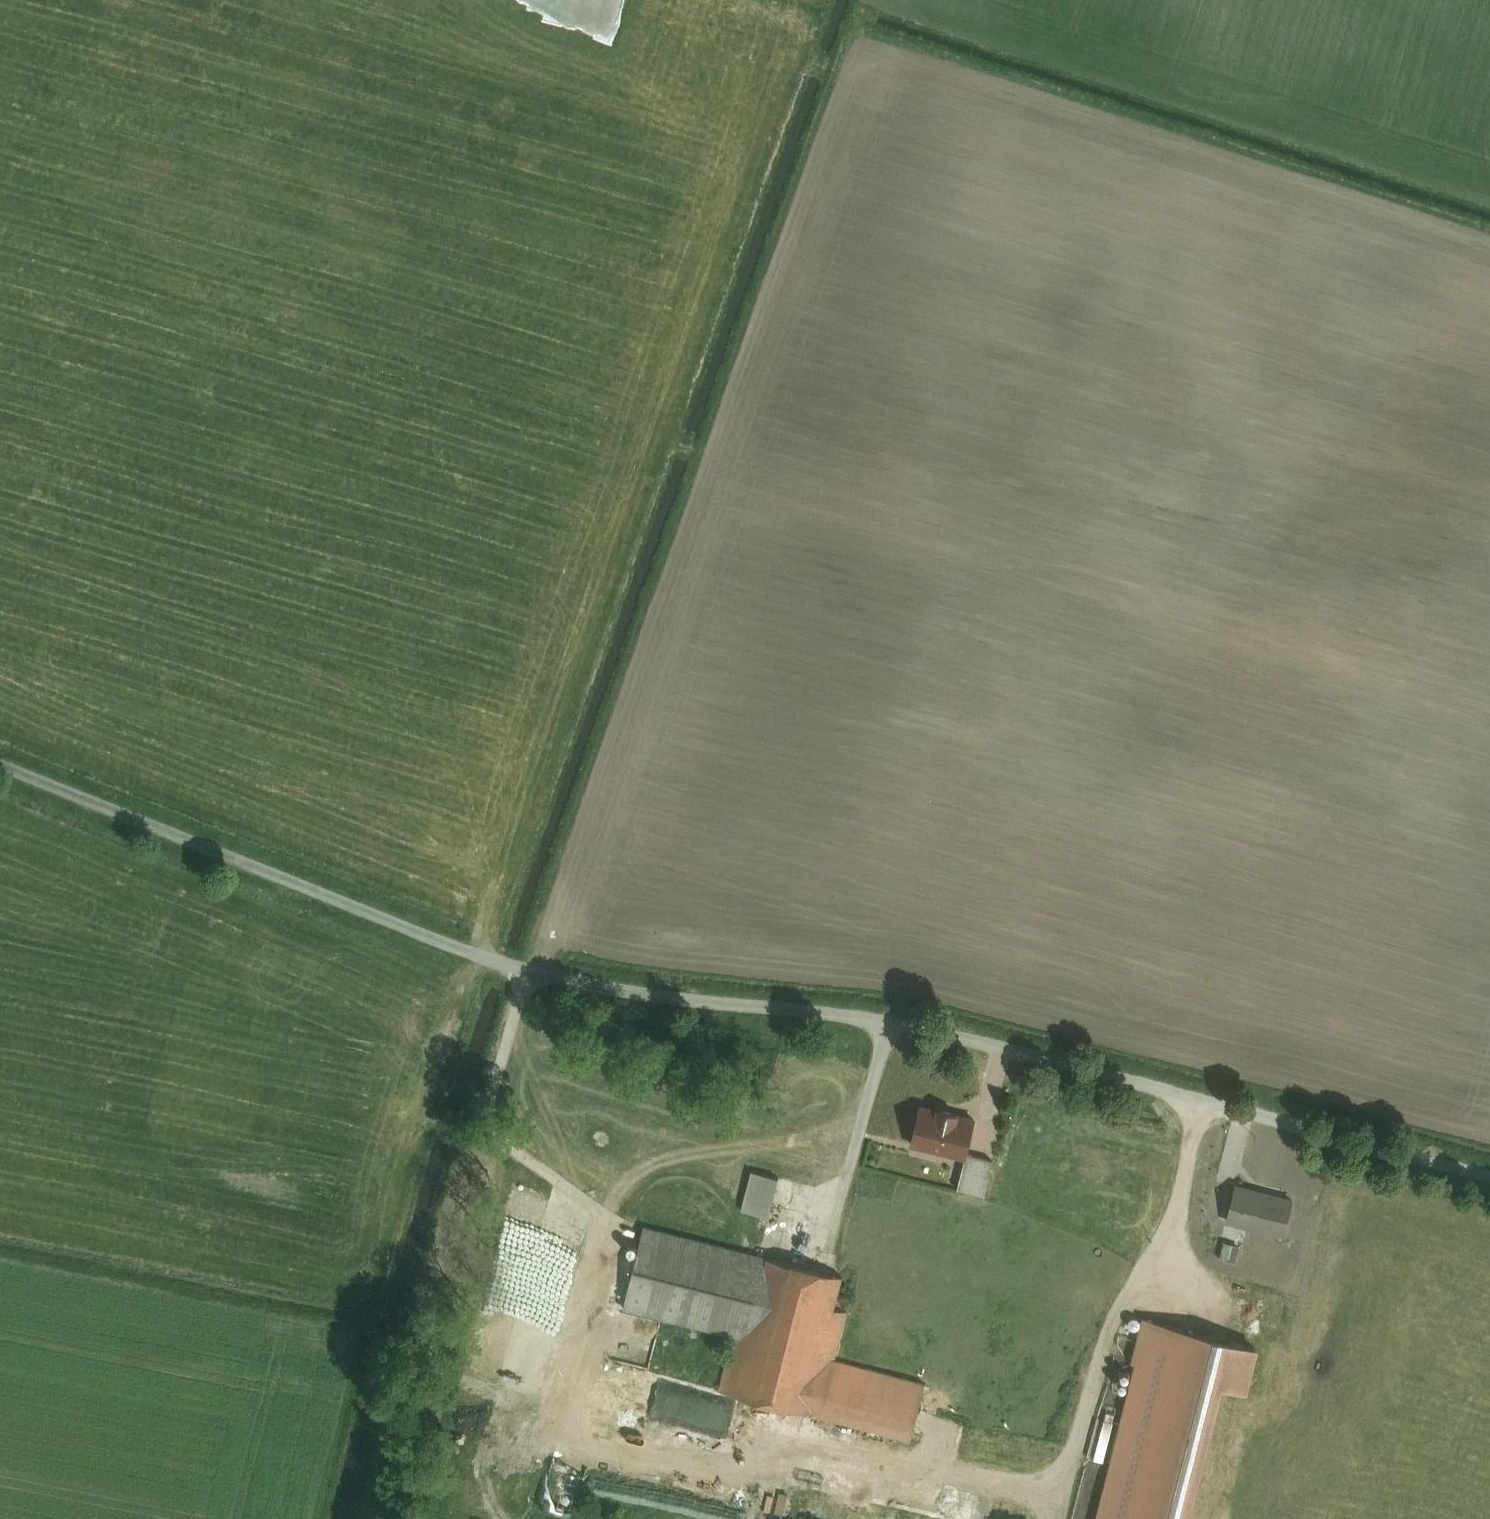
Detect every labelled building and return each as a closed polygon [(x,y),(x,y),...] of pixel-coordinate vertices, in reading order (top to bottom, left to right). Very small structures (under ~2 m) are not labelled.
[(997,1155),(977,1151),(985,1113),(925,1100),(916,1143),(969,1155),(963,1187),(989,1192),(997,1155)] [(775,1173),(748,1171),(744,1213),(771,1216),(775,1173)] [(1234,1189),(1226,1225),(1284,1236),(1291,1200),(1234,1189)] [(832,1271),(641,1224),(622,1301),(729,1328),(713,1394),(904,1441),(918,1382),(824,1359),(838,1303),(889,1315),(897,1285),(876,1280),(889,1227),(846,1216),(832,1271)] [(1223,1256),(1242,1260),(1245,1243),(1227,1239),(1223,1256)] [(1144,1307),(1133,1354),(1139,1355),(1099,1518),(1194,1518),(1230,1368),(1251,1373),(1260,1335),(1144,1307)] [(553,1456),(544,1505),(577,1511),(586,1463),(553,1456)]
